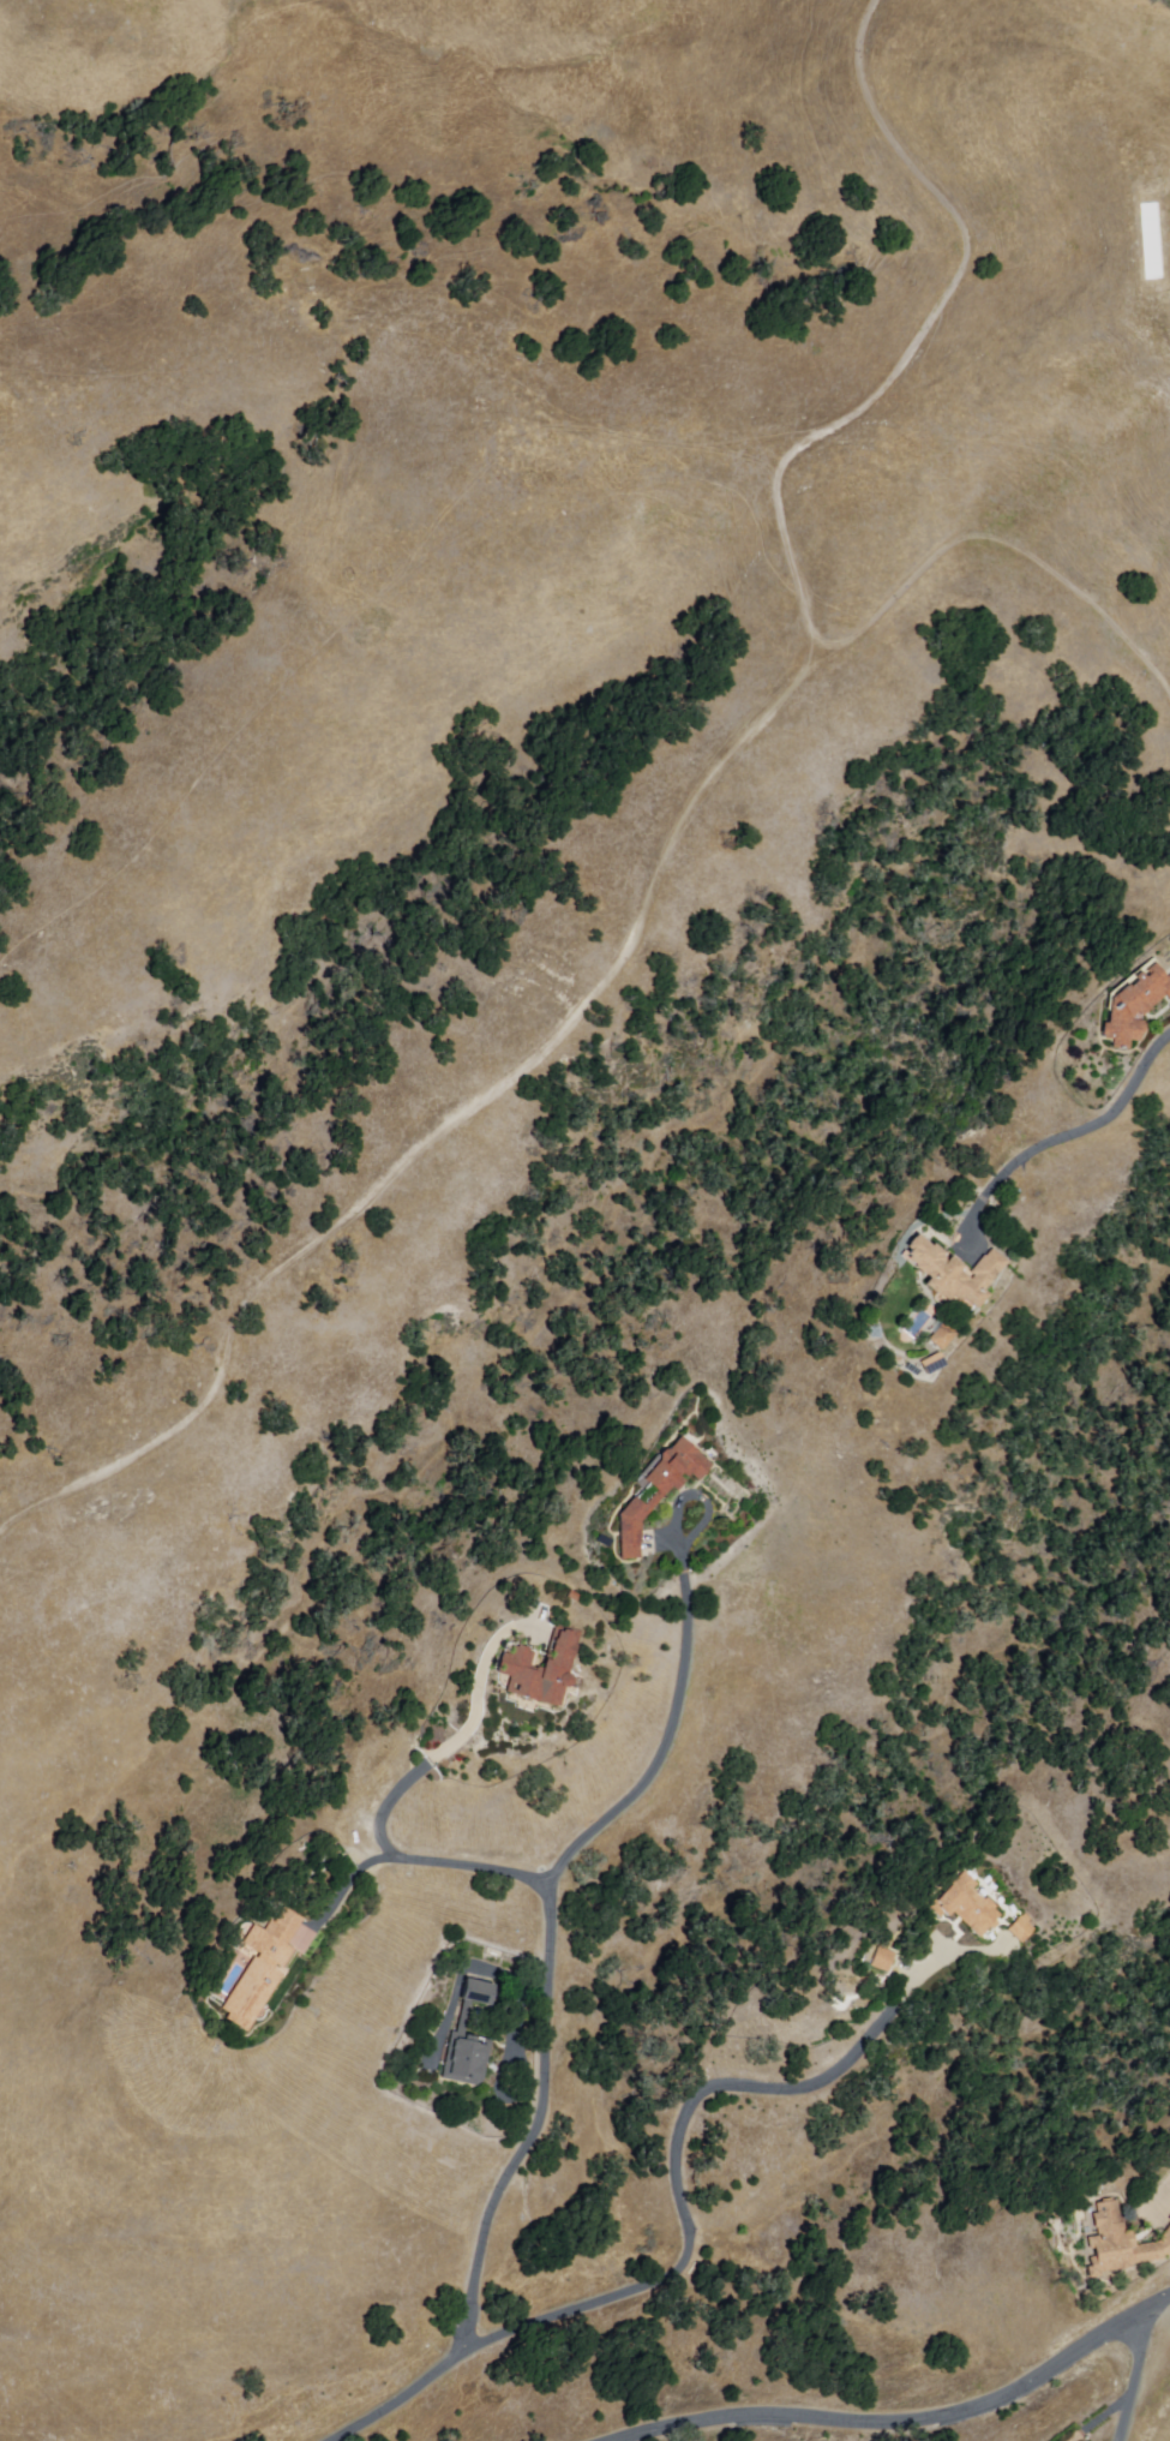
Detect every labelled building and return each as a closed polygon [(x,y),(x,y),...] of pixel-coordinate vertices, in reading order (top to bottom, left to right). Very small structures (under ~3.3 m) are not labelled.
[(1165,981),(1169,977),(1169,1002),(1168,1004),(1163,999),(1136,1019),(1134,1016),(1128,1019),(1128,1023),(1140,1024),(1140,1027),(1141,1027),(1140,1036),(1139,1036),(1139,1039),(1135,1037),(1135,1045),(1126,1043),(1124,1053),(1120,1052),(1120,1048),(1116,1049),(1111,1052),(1106,1051),(1109,1043),(1099,1042),(1100,1039),(1098,1039),(1098,1025),(1104,1027),(1106,1000),(1123,987),(1124,989),(1133,983),(1130,980),(1136,975),(1141,980),(1145,977),(1141,974),(1153,965),(1165,981)] [(1006,1264),(991,1251),(985,1258),(984,1257),(970,1275),(973,1278),(970,1282),(959,1273),(961,1269),(949,1258),(944,1263),(940,1258),(942,1256),(931,1246),(928,1250),(912,1237),(900,1251),(904,1255),(900,1258),(902,1262),(911,1269),(910,1270),(920,1280),(922,1279),(924,1280),(922,1284),(923,1285),(920,1287),(935,1300),(937,1297),(947,1305),(952,1299),(960,1305),(962,1302),(974,1312),(986,1298),(982,1293),(1006,1264)] [(926,1342),(938,1354),(954,1336),(941,1326),(926,1342)] [(715,1466),(702,1483),(694,1474),(691,1478),(686,1473),(684,1477),(689,1482),(679,1492),(676,1488),(644,1522),(644,1544),(643,1544),(644,1560),(624,1561),(623,1515),(638,1497),(640,1500),(652,1484),(648,1479),(664,1461),(664,1454),(671,1449),(673,1450),(685,1437),(715,1466)] [(516,1647),(521,1649),(522,1646),(533,1650),(533,1652),(538,1653),(533,1668),(540,1669),(540,1668),(546,1670),(550,1661),(553,1662),(556,1653),(551,1651),(558,1626),(584,1633),(574,1675),(576,1676),(578,1681),(577,1687),(572,1689),(569,1688),(564,1709),(509,1693),(514,1679),(500,1674),(506,1653),(515,1655),(516,1647)] [(962,1871),(926,1909),(940,1922),(946,1917),(949,1921),(956,1915),(984,1942),(1002,1924),(1000,1921),(1004,1916),(996,1908),(1001,1904),(992,1897),(988,1902),(977,1892),(982,1887),(962,1871)] [(223,2010),(232,2016),(228,2021),(250,2035),(286,1978),(281,1975),(296,1951),(289,1948),(306,1920),(282,1905),(265,1932),(256,1926),(244,1944),(263,1956),(259,1961),(256,1958),(223,2010)] [(881,1945),(871,1966),(893,1974),(901,1954),(884,1946),(881,1945)] [(479,2088),(444,2081),(455,2034),(460,2034),(467,2002),(464,2000),(469,1981),(500,1987),(496,2009),(474,2004),(467,2036),(496,2042),(486,2083),(479,2088)] [(1163,2245),(1169,2233),(1169,2257),(1169,2262),(1135,2264),(1136,2274),(1106,2273),(1111,2287),(1100,2296),(1085,2274),(1098,2264),(1088,2238),(1100,2238),(1097,2203),(1106,2206),(1105,2202),(1115,2198),(1115,2204),(1122,2202),(1122,2225),(1128,2222),(1127,2233),(1136,2230),(1139,2250),(1163,2245)]
